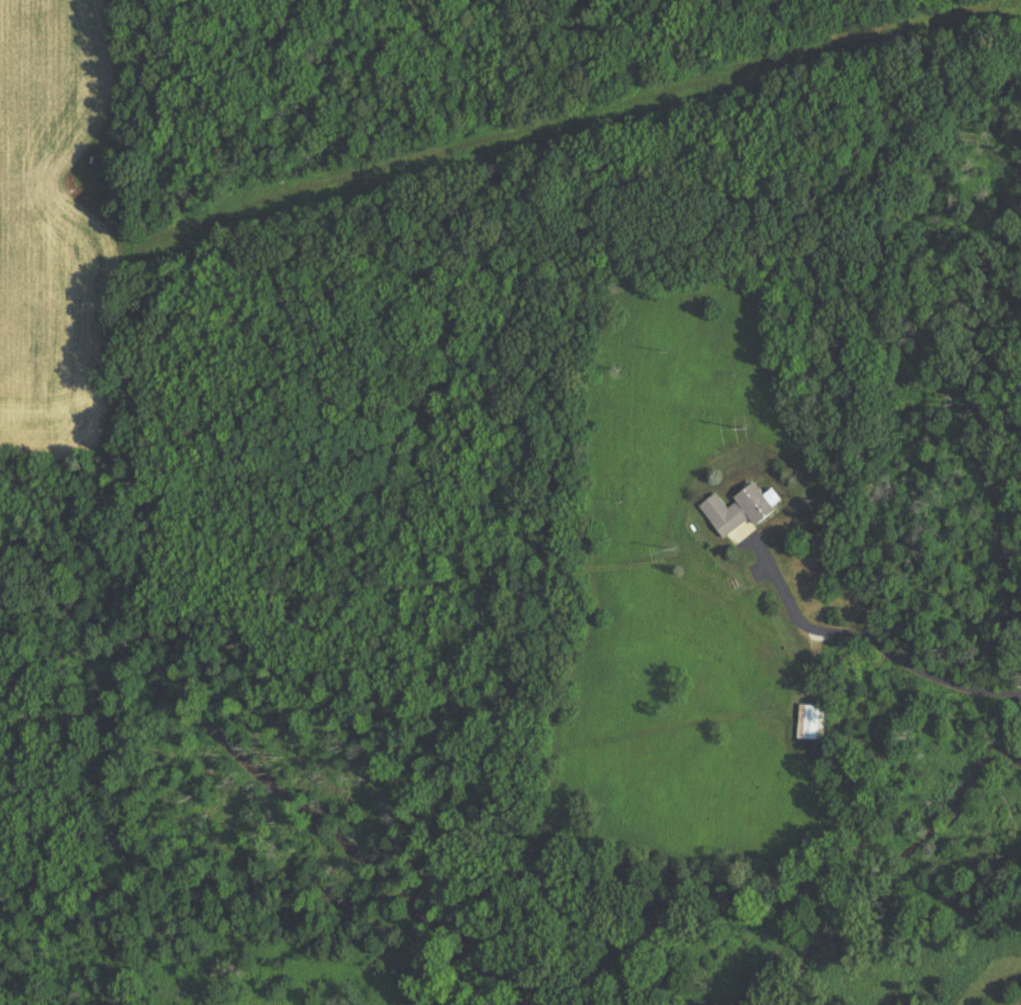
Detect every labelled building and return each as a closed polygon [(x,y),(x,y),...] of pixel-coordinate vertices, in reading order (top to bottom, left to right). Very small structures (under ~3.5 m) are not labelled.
[(700,506),(725,539),(753,518),(759,527),(780,511),(758,481),(736,498),(739,501),(729,509),(717,493),(700,506)] [(826,706),(799,704),(798,739),(825,740),(826,706)]
